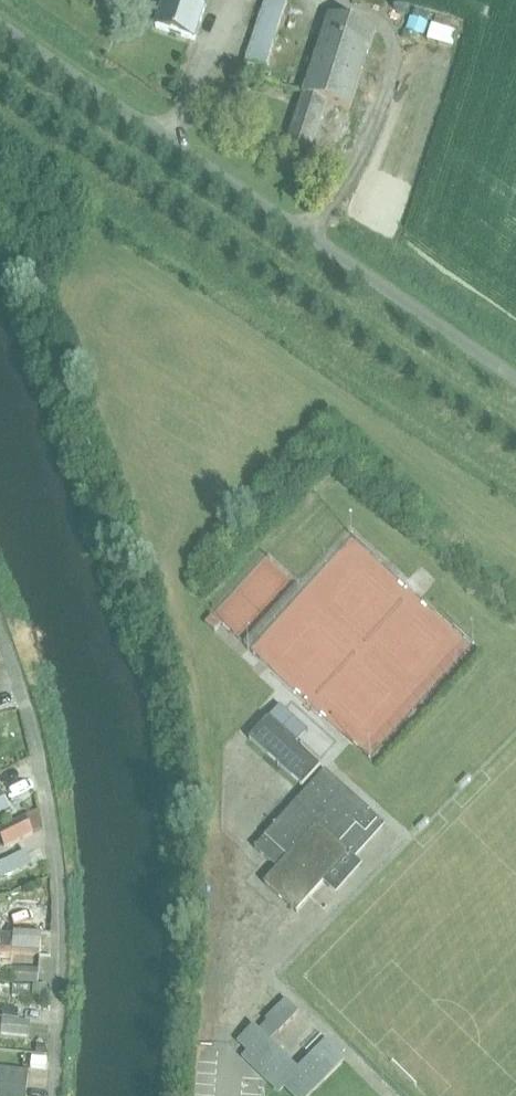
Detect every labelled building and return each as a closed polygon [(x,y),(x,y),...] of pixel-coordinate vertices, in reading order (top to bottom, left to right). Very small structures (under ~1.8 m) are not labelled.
[(193,41),(207,0),(164,0),(155,28),(193,41)] [(265,69),(287,3),(279,0),(267,0),(246,63),(265,69)] [(348,111),(374,30),(329,15),(287,143),(310,151),(325,104),(348,111)] [(302,788),(321,767),(267,719),(249,740),(302,788)] [(264,883),(296,913),(350,854),(339,845),(357,826),(366,834),(377,822),(368,813),(370,811),(325,770),(265,836),(254,848),(270,862),(280,851),(287,857),(264,883)] [(26,821),(0,832),(0,838),(5,849),(33,837),(26,821)] [(31,864),(26,852),(0,863),(0,878),(31,864)] [(32,956),(32,955),(13,954),(13,952),(40,954),(41,935),(15,933),(14,940),(1,939),(2,930),(0,930),(0,953),(32,956)] [(0,953),(0,965),(12,966),(12,963),(31,965),(32,956),(0,953)] [(10,983),(37,985),(38,970),(12,967),(10,983)] [(239,1042),(239,1043),(240,1043),(249,1052),(243,1057),(279,1092),(285,1087),(294,1095),(308,1095),(344,1059),(327,1042),(312,1058),(310,1056),(304,1063),(306,1064),(300,1071),(282,1055),(284,1054),(278,1048),(276,1049),(270,1044),(298,1014),(286,1002),(267,1021),(269,1023),(259,1033),(253,1027),(239,1042)] [(3,1019),(1,1035),(29,1038),(30,1022),(3,1019)] [(26,1089),(28,1072),(0,1068),(0,1086),(26,1089)] [(0,1086),(0,1095),(25,1095),(26,1089),(0,1086)]
